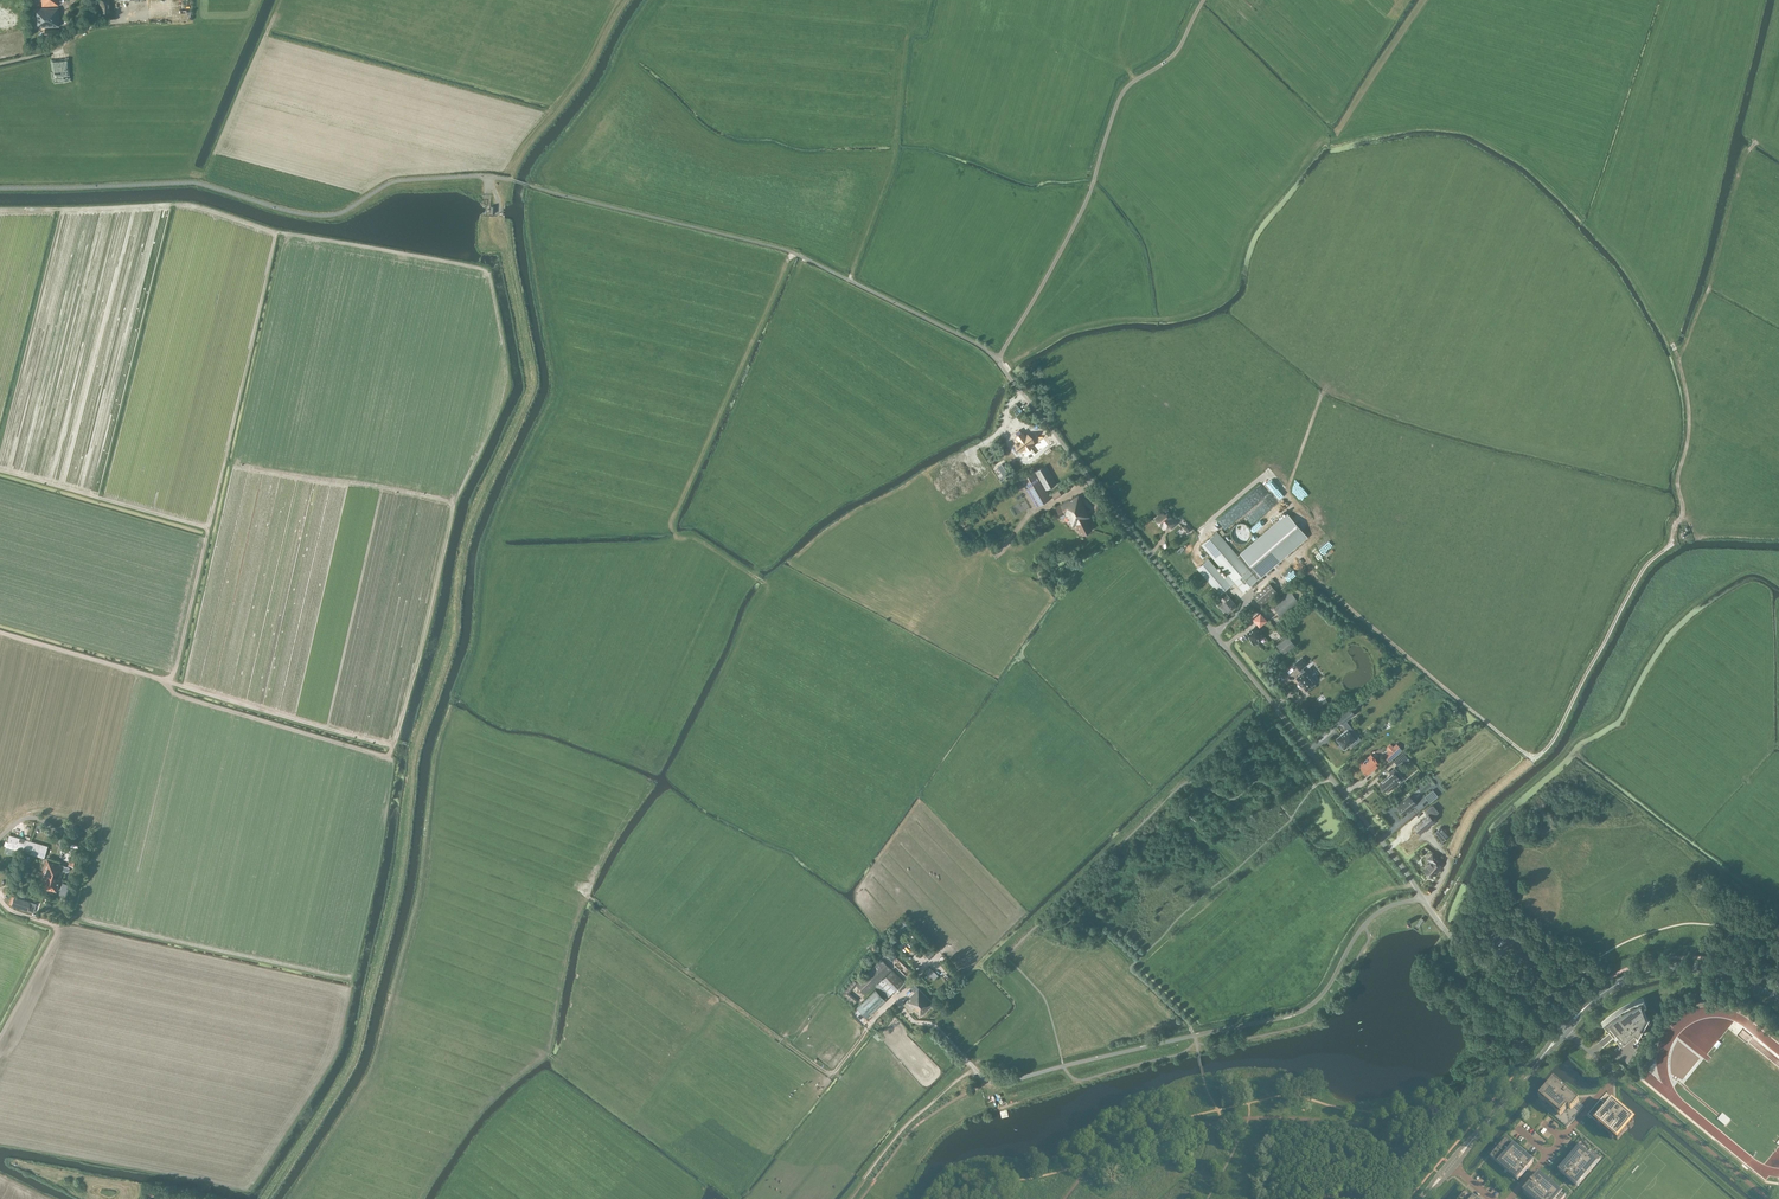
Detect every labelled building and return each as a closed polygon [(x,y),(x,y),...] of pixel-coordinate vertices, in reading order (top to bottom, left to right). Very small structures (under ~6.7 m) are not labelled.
[(100,8),(101,13),(110,13),(110,0),(99,0),(99,4),(100,4),(100,8)] [(59,21),(60,21),(59,8),(34,10),(35,28),(59,27),(59,21)] [(1020,441),(1016,444),(1028,460),(1036,455),(1030,447),(1031,446),(1030,444),(1033,442),(1028,435),(1025,437),(1023,433),(1017,437),(1020,441)] [(1005,479),(1009,476),(1002,464),(998,467),(1005,479)] [(1046,466),(1035,472),(1046,490),(1056,484),(1046,466)] [(1046,490),(1035,472),(1022,481),(1037,508),(1051,499),(1046,490)] [(1087,512),(1079,496),(1056,507),(1061,516),(1065,514),(1073,527),(1076,526),(1081,536),(1092,531),(1086,520),(1089,518),(1086,512),(1087,512)] [(1162,525),(1165,528),(1169,525),(1172,528),(1178,523),(1175,520),(1173,521),(1171,519),(1172,518),(1166,511),(1162,513),(1161,513),(1159,515),(1159,516),(1155,519),(1160,525),(1162,523),(1163,524),(1162,525)] [(1238,556),(1258,579),(1307,537),(1287,514),(1238,556)] [(1245,543),(1247,543),(1249,541),(1251,540),(1252,538),(1252,535),(1252,533),(1252,531),(1251,529),(1250,527),(1248,525),(1246,524),(1244,523),(1242,523),(1239,524),(1237,524),(1235,526),(1234,527),(1233,530),(1232,532),(1232,534),(1232,536),(1233,538),(1234,540),(1236,542),(1238,543),(1240,544),(1243,544),(1245,543)] [(1184,527),(1188,533),(1192,530),(1187,525),(1184,527)] [(1225,578),(1231,585),(1235,582),(1243,592),(1258,579),(1238,556),(1217,532),(1202,544),(1228,575),(1225,578)] [(1198,569),(1220,595),(1224,591),(1231,585),(1225,578),(1209,559),(1198,569)] [(1261,606),(1268,600),(1278,592),(1270,583),(1254,597),(1261,606)] [(1271,605),(1280,616),(1298,602),(1290,590),(1271,605)] [(1236,604),(1224,591),(1220,595),(1226,601),(1222,605),(1220,607),(1224,611),(1226,610),(1229,613),(1235,608),(1234,606),(1236,604)] [(1261,612),(1255,617),(1260,623),(1266,618),(1261,612)] [(1250,640),(1255,645),(1265,636),(1256,626),(1247,634),(1249,637),(1251,639),(1250,640)] [(1277,645),(1284,655),(1295,645),(1288,636),(1277,645)] [(1296,678),(1306,691),(1315,684),(1305,671),(1303,668),(1308,664),(1302,657),(1294,664),(1300,671),(1300,670),(1302,673),(1296,678)] [(1338,717),(1343,723),(1355,714),(1350,707),(1338,717)] [(1336,739),(1345,750),(1351,745),(1353,746),(1361,740),(1347,722),(1343,724),(1348,730),(1336,739)] [(1385,756),(1389,761),(1402,750),(1397,744),(1385,756)] [(1406,758),(1402,753),(1393,760),(1398,766),(1406,758)] [(1371,755),(1361,764),(1363,767),(1362,768),(1366,773),(1367,772),(1368,773),(1377,766),(1377,765),(1378,763),(1373,757),(1371,755)] [(1380,784),(1385,791),(1391,786),(1393,789),(1405,779),(1395,767),(1389,772),(1391,775),(1380,784)] [(1438,796),(1433,790),(1425,797),(1430,803),(1438,796)] [(1410,808),(1413,806),(1415,804),(1409,797),(1397,807),(1403,814),(1408,810),(1408,811),(1409,811),(1408,810),(1409,810),(1410,809),(1411,809),(1410,808)] [(1428,815),(1414,826),(1420,833),(1426,829),(1429,826),(1434,822),(1431,818),(1437,813),(1431,806),(1425,812),(1428,815)] [(1435,833),(1443,841),(1449,835),(1441,827),(1435,833)] [(9,836),(4,853),(14,856),(16,850),(28,853),(44,858),(46,852),(48,846),(29,841),(25,840),(20,838),(9,836)] [(1424,871),(1432,877),(1436,872),(1437,873),(1442,867),(1438,864),(1440,861),(1433,854),(1428,859),(1432,862),(1424,871)] [(25,855),(23,861),(23,862),(30,864),(32,856),(25,855)] [(71,865),(76,867),(79,856),(74,855),(71,865)] [(47,859),(39,887),(57,892),(61,878),(60,878),(63,870),(69,872),(70,868),(64,866),(65,865),(60,864),(61,863),(47,859)] [(71,885),(63,883),(60,895),(68,897),(71,885)] [(12,896),(9,904),(12,905),(11,906),(28,911),(34,913),(36,904),(31,902),(14,897),(12,896)] [(910,925),(906,919),(896,928),(900,933),(910,925)] [(884,953),(892,961),(897,957),(889,948),(884,953)] [(866,994),(892,969),(882,960),(857,983),(856,984),(866,994)] [(929,967),(925,971),(934,980),(938,976),(929,967)] [(902,991),(907,985),(893,970),(880,983),(891,995),(899,988),(902,991)] [(853,979),(841,994),(854,1004),(858,1000),(849,993),(856,984),(857,983),(853,979)] [(876,986),(888,998),(892,995),(891,995),(880,983),(876,986)] [(915,992),(918,989),(919,988),(914,984),(910,988),(915,992)] [(921,1017),(934,1004),(918,989),(915,992),(910,997),(911,998),(907,1002),(921,1017)] [(867,1018),(886,1000),(876,990),(857,1008),(867,1018)] [(1615,1039),(1619,1045),(1635,1031),(1639,1033),(1636,1039),(1649,1017),(1648,1016),(1647,1018),(1643,1006),(1646,1005),(1643,998),(1638,1000),(1629,1004),(1620,1008),(1612,1014),(1605,1020),(1601,1023),(1610,1034),(1615,1039)] [(1610,1034),(1598,1043),(1601,1046),(1603,1049),(1615,1039),(1610,1034)] [(1645,1065),(1649,1068),(1655,1060),(1651,1057),(1645,1065)] [(1567,1127),(1584,1106),(1571,1094),(1572,1093),(1564,1086),(1562,1087),(1554,1080),(1536,1100),(1567,1127)] [(1600,1099),(1588,1113),(1588,1114),(1590,1115),(1591,1116),(1596,1120),(1599,1123),(1602,1126),(1610,1133),(1614,1136),(1617,1139),(1619,1137),(1624,1131),(1625,1130),(1628,1127),(1631,1123),(1633,1120),(1628,1116),(1626,1114),(1626,1113),(1625,1113),(1624,1112),(1622,1110),(1614,1103),(1608,1098),(1607,1098),(1604,1102),(1601,1099),(1600,1099)] [(1519,1178),(1532,1162),(1529,1159),(1530,1158),(1513,1143),(1511,1144),(1505,1139),(1491,1154),(1495,1157),(1493,1159),(1514,1177),(1515,1175),(1519,1178)] [(1580,1182),(1598,1162),(1596,1160),(1599,1157),(1583,1143),(1578,1150),(1576,1149),(1561,1166),(1558,1169),(1560,1171),(1575,1184),(1578,1181),(1580,1182)] [(1565,1196),(1559,1191),(1560,1190),(1542,1174),(1539,1171),(1524,1188),(1527,1191),(1526,1193),(1533,1198),(1562,1198),(1565,1196)] [(155,1191),(145,1189),(144,1195),(154,1197),(155,1191)]
